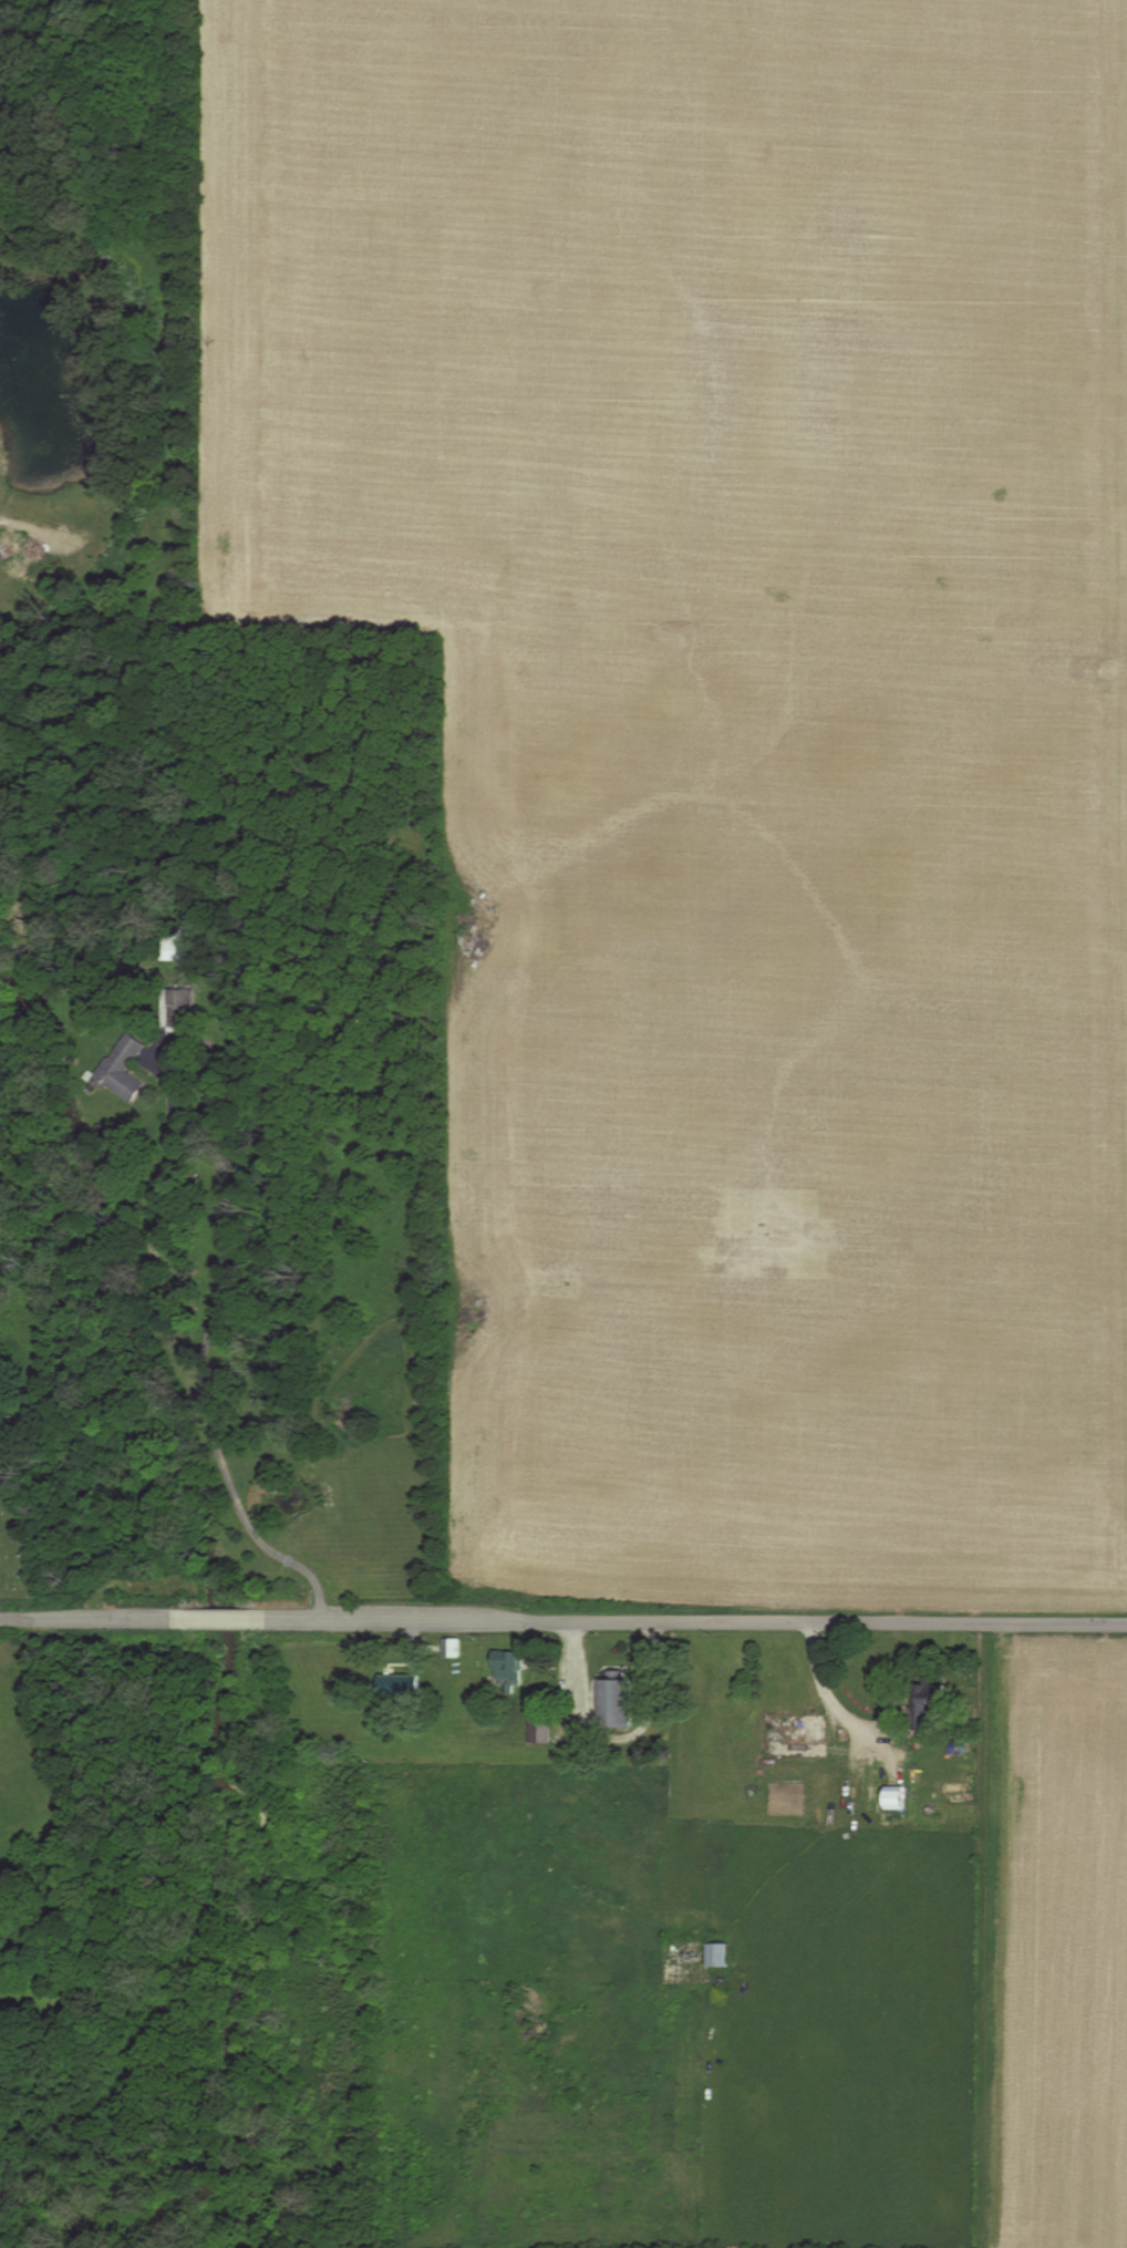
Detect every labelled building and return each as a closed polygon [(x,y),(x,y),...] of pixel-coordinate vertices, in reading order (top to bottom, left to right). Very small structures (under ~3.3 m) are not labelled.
[(163,961),(196,961),(196,927),(163,927),(163,961)] [(145,1044),(127,1031),(95,1077),(132,1102),(145,1083),(127,1070),(145,1044)] [(459,1656),(459,1638),(444,1638),(444,1656),(459,1656)] [(503,1643),(531,1644),(531,1661),(529,1661),(528,1675),(521,1675),(521,1685),(514,1685),(514,1678),(502,1678),(503,1643)] [(640,1723),(639,1673),(634,1673),(634,1664),(618,1664),(618,1673),(608,1673),(609,1723),(640,1723)] [(379,1673),(379,1698),(419,1698),(419,1673),(379,1673)] [(948,1709),(948,1685),(915,1685),(915,1731),(933,1731),(933,1709),(948,1709)] [(539,1734),(539,1702),(559,1702),(559,1734),(539,1734)] [(551,1744),(551,1715),(531,1715),(531,1744),(551,1744)] [(765,1759),(829,1759),(829,1718),(765,1718),(765,1759)] [(908,1811),(908,1787),(886,1787),(886,1811),(908,1811)]
